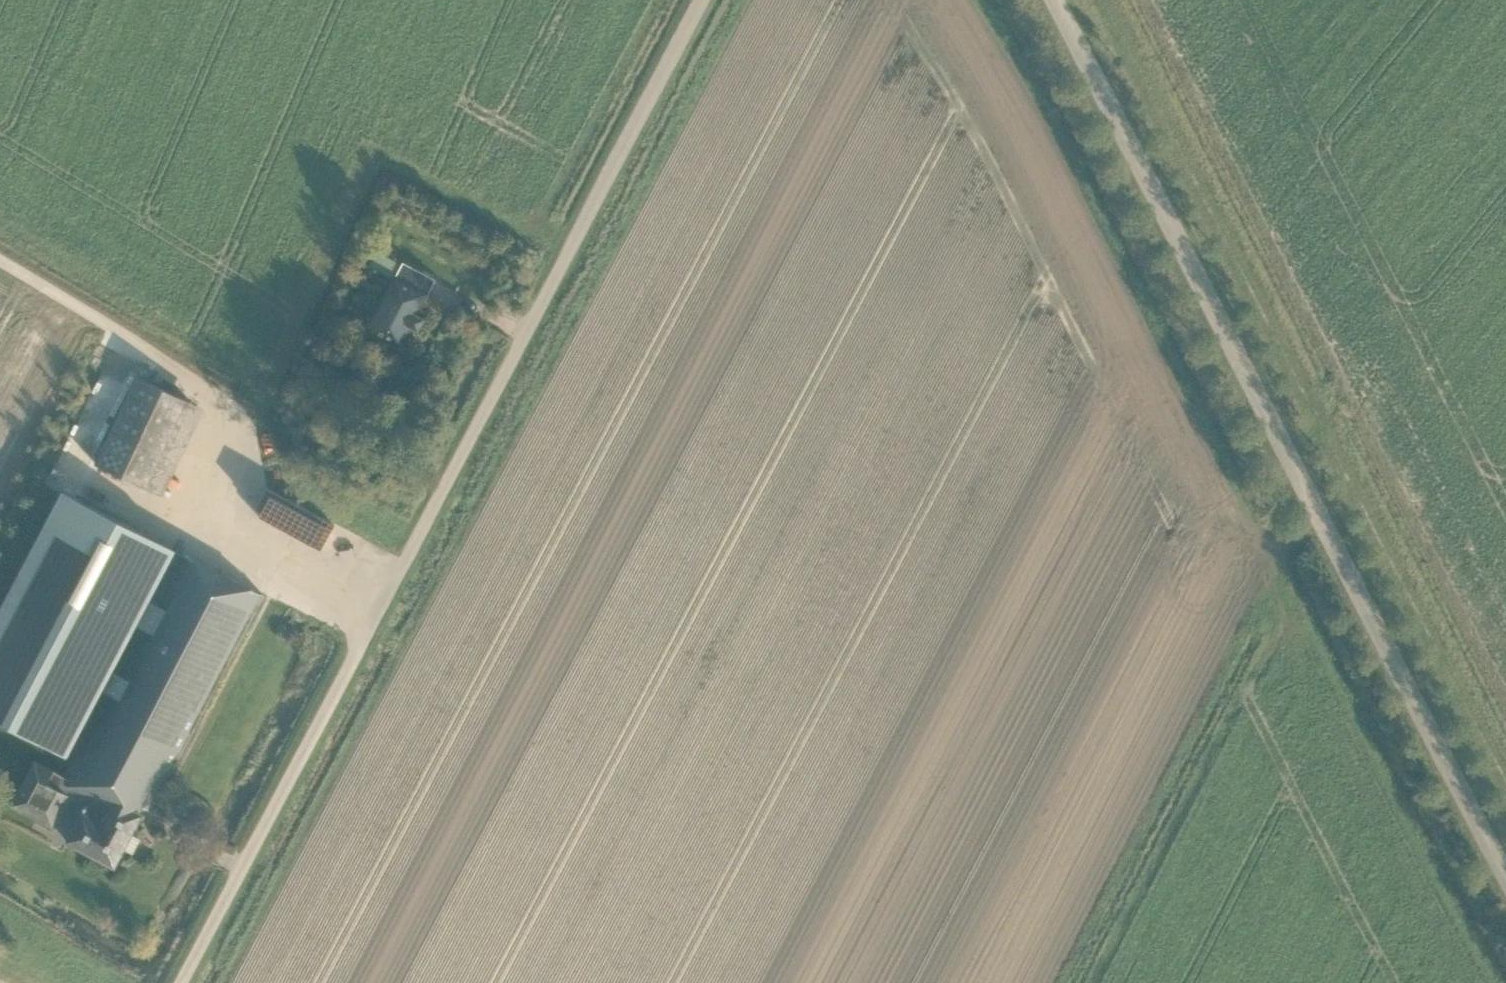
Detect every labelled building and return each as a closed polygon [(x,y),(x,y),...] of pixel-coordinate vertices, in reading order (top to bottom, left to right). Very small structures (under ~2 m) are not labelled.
[(435,276),(404,260),(368,329),(401,346),(412,324),(420,327),(425,316),(416,312),(427,289),(428,290),(435,276)] [(94,463),(148,489),(163,495),(204,408),(135,376),(94,463)] [(65,490),(0,613),(0,720),(62,753),(97,687),(108,693),(64,775),(35,760),(12,804),(53,825),(69,794),(87,803),(68,839),(115,864),(143,812),(139,810),(144,800),(151,804),(262,595),(182,552),(180,555),(170,549),(171,547),(65,490)]
